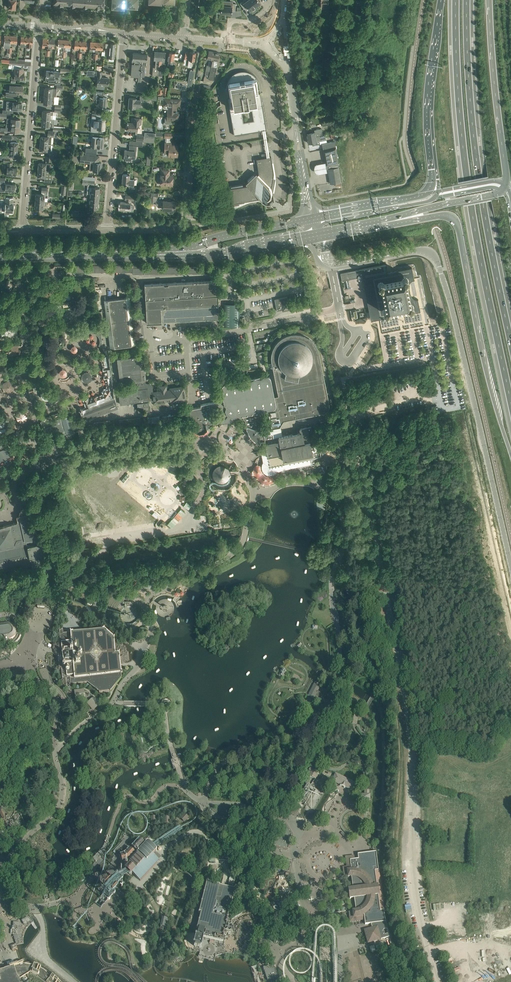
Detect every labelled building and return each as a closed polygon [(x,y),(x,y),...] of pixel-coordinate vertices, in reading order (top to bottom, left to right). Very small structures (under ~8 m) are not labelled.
[(7,3),(9,5),(9,8),(15,9),(15,4),(16,0),(8,0),(7,3)] [(111,8),(117,9),(117,10),(116,10),(125,11),(125,10),(124,10),(124,6),(133,7),(133,10),(132,10),(140,11),(141,2),(140,2),(140,3),(138,3),(138,0),(114,0),(114,1),(112,1),(111,8)] [(240,3),(244,9),(247,7),(250,11),(252,9),(255,7),(250,0),(243,0),(240,3)] [(323,9),(328,9),(328,0),(317,0),(317,7),(323,7),(323,9)] [(334,5),(338,5),(338,11),(343,11),(344,11),(346,11),(346,4),(344,4),(344,0),(334,0),(334,5)] [(232,6),(221,5),(220,12),(225,13),(224,13),(225,13),(226,13),(227,13),(231,14),(232,11),(235,11),(236,3),(232,3),(232,6)] [(184,62),(184,65),(188,65),(188,66),(191,66),(191,63),(194,63),(195,52),(194,51),(193,51),(192,51),(190,51),(189,52),(185,52),(185,57),(184,59),(184,60),(184,62)] [(218,61),(219,53),(214,52),(211,66),(209,74),(208,79),(214,80),(216,67),(218,61)] [(147,54),(133,53),(132,59),(132,64),(131,76),(138,77),(138,76),(144,77),(145,66),(146,66),(146,65),(147,65),(147,62),(147,54)] [(16,78),(23,79),(24,72),(17,71),(17,68),(8,67),(8,70),(12,71),(12,79),(16,80),(16,78)] [(55,71),(46,71),(46,74),(45,74),(45,77),(46,77),(46,78),(49,79),(49,82),(48,82),(60,83),(54,82),(55,75),(59,75),(59,72),(55,72),(55,71)] [(226,87),(226,89),(232,88),(233,97),(228,98),(234,135),(267,130),(259,83),(258,80),(255,76),(252,74),(251,73),(248,72),(245,71),(242,71),(237,72),(234,73),(233,74),(231,75),(230,77),(228,79),(228,81),(227,84),(226,87)] [(98,75),(97,84),(97,88),(104,89),(105,85),(108,85),(109,78),(101,78),(102,72),(96,72),(96,75),(98,75)] [(182,85),(182,87),(186,88),(187,81),(174,79),(173,83),(182,85)] [(6,92),(6,96),(17,97),(17,93),(22,93),(23,86),(9,85),(9,92),(6,92)] [(63,86),(57,85),(56,88),(52,88),(45,87),(44,95),(56,96),(57,89),(62,90),(63,86)] [(104,92),(94,91),(93,99),(96,99),(96,102),(99,103),(99,106),(106,107),(107,98),(103,97),(104,92)] [(156,96),(140,94),(140,99),(136,99),(136,98),(129,97),(128,107),(135,108),(135,105),(141,105),(141,101),(144,102),(144,99),(156,100),(156,96)] [(54,104),(54,96),(44,95),(43,103),(54,104)] [(164,99),(164,105),(164,108),(168,108),(167,111),(167,117),(165,117),(165,123),(172,124),(172,120),(173,120),(176,120),(177,120),(178,118),(179,119),(179,114),(178,114),(178,112),(177,112),(177,111),(176,111),(176,105),(180,106),(180,100),(164,99)] [(16,102),(13,102),(9,102),(9,110),(3,110),(2,113),(12,114),(12,109),(21,110),(21,103),(16,103),(16,102)] [(63,109),(55,108),(54,111),(50,111),(43,110),(42,118),(54,119),(56,119),(56,112),(63,112),(63,109)] [(101,114),(92,114),(90,132),(99,132),(99,129),(105,129),(105,125),(106,126),(106,123),(105,123),(105,119),(99,118),(100,115),(101,115),(101,114)] [(13,117),(10,117),(10,118),(7,118),(6,124),(20,125),(20,119),(16,119),(16,118),(13,117)] [(128,122),(127,122),(126,129),(133,130),(133,133),(137,133),(137,124),(141,124),(141,118),(132,117),(132,123),(128,123),(128,122)] [(54,126),(54,119),(42,118),(42,126),(49,127),(53,127),(53,131),(57,131),(59,131),(65,132),(65,127),(54,126)] [(6,124),(6,125),(11,125),(10,128),(4,128),(4,130),(0,130),(0,134),(4,135),(4,131),(11,131),(11,132),(15,133),(15,132),(19,132),(20,125),(6,124)] [(314,132),(306,133),(307,138),(322,135),(321,129),(319,129),(314,130),(314,132)] [(41,136),(40,143),(51,144),(52,137),(57,138),(57,133),(59,134),(59,131),(48,130),(48,134),(48,137),(41,136)] [(143,136),(136,135),(136,140),(143,141),(143,142),(144,142),(154,143),(155,137),(155,133),(145,132),(144,137),(143,137),(143,136)] [(165,137),(164,155),(177,156),(178,146),(175,146),(175,145),(171,145),(171,137),(172,137),(172,133),(165,133),(165,137)] [(322,135),(307,138),(308,143),(310,143),(312,142),(313,145),(317,145),(320,144),(322,144),(327,143),(326,140),(325,135),(323,135),(322,135)] [(93,137),(93,143),(92,149),(86,148),(85,153),(96,154),(96,149),(96,147),(100,147),(99,148),(102,148),(102,147),(103,147),(104,137),(93,137)] [(51,151),(51,144),(49,144),(40,143),(40,150),(47,151),(47,153),(46,153),(46,157),(52,157),(53,151),(51,151)] [(136,148),(135,143),(131,144),(133,151),(125,150),(124,157),(125,157),(125,159),(128,159),(129,157),(135,158),(136,148)] [(329,148),(323,150),(324,154),(325,157),(326,165),(325,165),(325,166),(326,169),(328,169),(328,173),(330,183),(341,182),(339,167),(338,164),(336,151),(336,147),(329,148)] [(10,148),(9,154),(0,155),(0,159),(3,159),(3,161),(9,162),(10,155),(17,156),(18,149),(10,148)] [(99,157),(80,155),(80,162),(90,163),(89,170),(93,170),(94,171),(94,172),(97,172),(97,171),(101,171),(101,163),(97,163),(98,160),(99,160),(99,157)] [(247,184),(230,187),(232,202),(260,197),(261,199),(264,200),(265,201),(267,201),(269,200),(270,200),(271,200),(272,199),(272,198),(271,197),(270,196),(269,195),(270,193),(270,192),(273,192),(275,179),(273,178),(274,174),(273,172),(271,156),(256,159),(258,176),(256,173),(245,183),(247,184)] [(12,167),(12,163),(8,162),(7,170),(5,170),(5,173),(7,174),(15,175),(16,168),(12,167)] [(327,174),(325,164),(316,166),(314,168),(314,171),(315,172),(316,174),(318,175),(327,174)] [(50,171),(50,170),(38,169),(37,176),(45,177),(45,180),(44,180),(44,182),(52,183),(52,180),(48,180),(48,177),(48,178),(49,174),(50,174),(50,171)] [(169,175),(169,170),(162,170),(162,175),(161,175),(161,178),(160,178),(159,179),(159,181),(160,182),(160,184),(172,185),(172,182),(173,182),(174,181),(174,179),(173,178),(173,176),(169,175)] [(126,191),(131,191),(135,192),(135,188),(134,188),(134,179),(129,179),(130,174),(123,174),(122,180),(121,179),(121,184),(126,184),(126,185),(126,191)] [(89,179),(88,184),(87,184),(87,194),(99,195),(99,187),(94,187),(95,180),(89,179)] [(5,190),(9,191),(14,191),(15,184),(2,183),(2,186),(5,186),(5,190)] [(36,194),(35,201),(45,201),(45,191),(47,192),(48,188),(42,187),(41,194),(36,194)] [(175,210),(175,201),(170,201),(171,200),(168,200),(168,201),(163,201),(156,201),(156,197),(157,198),(157,194),(151,193),(151,197),(150,197),(149,209),(154,209),(154,205),(163,205),(162,209),(168,210),(168,212),(169,213),(172,214),(174,212),(174,210),(175,210)] [(133,211),(133,209),(134,206),(131,205),(131,203),(130,203),(130,200),(133,200),(134,196),(125,195),(125,199),(126,199),(126,202),(120,202),(120,209),(121,209),(121,211),(125,211),(125,209),(129,210),(129,211),(133,211)] [(6,204),(5,204),(2,203),(1,204),(1,210),(2,210),(5,211),(4,213),(9,214),(9,211),(13,212),(14,204),(12,204),(13,198),(6,197),(6,204)] [(98,201),(86,200),(89,201),(89,203),(90,203),(89,209),(94,209),(94,208),(98,208),(98,201)] [(45,201),(35,201),(35,208),(39,208),(39,210),(43,210),(43,209),(46,209),(46,202),(45,201)] [(379,265),(361,269),(362,277),(380,273),(379,265)] [(385,319),(385,318),(404,314),(420,311),(418,299),(416,299),(415,298),(413,297),(412,295),(411,294),(410,293),(409,291),(409,290),(409,289),(409,287),(410,285),(410,283),(411,282),(413,280),(414,279),(411,267),(396,270),(380,273),(362,277),(371,320),(375,320),(381,318),(381,319),(382,320),(383,320),(384,320),(385,319)] [(361,269),(340,273),(342,281),(362,277),(361,269)] [(217,280),(144,284),(147,323),(162,322),(219,319),(218,305),(218,301),(217,280)] [(104,300),(107,322),(132,319),(130,305),(129,297),(108,300),(104,300)] [(287,297),(274,299),(277,311),(280,310),(282,309),(282,310),(290,309),(289,301),(288,301),(287,297)] [(239,304),(223,304),(222,325),(239,325),(239,304)] [(40,310),(36,313),(43,319),(44,318),(45,319),(47,316),(45,314),(46,313),(40,310)] [(132,319),(107,322),(109,334),(110,334),(112,347),(135,344),(134,338),(132,319)] [(13,329),(13,327),(12,326),(11,325),(9,324),(8,324),(6,325),(5,327),(4,329),(5,330),(6,332),(7,333),(9,333),(10,333),(12,332),(13,331),(13,329)] [(103,347),(100,325),(91,329),(87,330),(87,331),(88,333),(91,332),(94,332),(96,334),(98,335),(99,337),(100,340),(100,342),(99,345),(103,347)] [(268,409),(268,411),(271,427),(279,425),(283,419),(323,411),(328,408),(329,406),(329,403),(317,347),(315,343),(317,341),(315,336),(311,333),(306,330),(300,328),(300,325),(296,325),(295,328),(289,328),(284,330),(281,331),(279,333),(273,339),(269,345),(268,348),(266,357),(268,364),(268,366),(272,365),(278,394),(274,395),(276,408),(268,409)] [(29,328),(23,329),(25,335),(29,334),(33,332),(36,332),(35,329),(34,326),(29,328)] [(8,345),(8,351),(8,354),(19,354),(20,353),(21,352),(21,351),(21,350),(21,349),(20,349),(20,348),(19,348),(18,346),(21,345),(22,345),(22,344),(23,343),(23,342),(22,342),(22,341),(21,341),(20,341),(19,342),(19,343),(18,343),(18,344),(8,345)] [(78,410),(79,410),(80,413),(82,418),(83,420),(118,408),(114,397),(109,356),(106,353),(99,358),(101,362),(102,365),(104,364),(104,366),(102,367),(103,370),(104,374),(106,374),(106,375),(103,375),(104,378),(105,378),(106,387),(105,389),(104,388),(103,389),(102,391),(102,392),(102,393),(101,394),(97,396),(96,394),(91,396),(91,398),(88,400),(88,397),(83,399),(85,406),(83,407),(83,406),(81,406),(80,406),(79,406),(78,407),(78,408),(78,410)] [(142,355),(117,358),(120,383),(137,381),(137,384),(138,389),(119,392),(119,395),(120,404),(123,404),(126,403),(132,403),(137,402),(137,403),(138,411),(149,410),(148,400),(150,400),(153,400),(154,402),(166,400),(172,400),(172,402),(185,400),(184,386),(183,386),(170,388),(170,390),(166,390),(166,386),(159,387),(160,391),(152,392),(152,387),(151,386),(152,385),(149,383),(148,384),(145,384),(145,383),(144,381),(146,380),(145,372),(146,372),(144,363),(142,355)] [(89,383),(93,376),(85,371),(81,378),(89,383)] [(192,408),(189,412),(191,420),(194,419),(195,426),(194,426),(196,432),(199,434),(204,432),(209,427),(211,425),(222,423),(225,422),(231,421),(232,420),(234,421),(238,421),(240,419),(239,415),(241,415),(268,409),(276,408),(274,395),(271,379),(270,377),(268,375),(265,374),(225,382),(223,384),(221,386),(221,389),(223,399),(201,404),(201,406),(192,408)] [(5,391),(5,392),(10,393),(11,392),(13,391),(14,390),(15,385),(12,381),(12,380),(8,379),(8,380),(7,380),(3,383),(2,388),(3,388),(2,388),(4,390),(5,391)] [(43,389),(40,396),(49,400),(52,392),(43,389)] [(16,411),(17,421),(27,421),(26,411),(16,411)] [(71,423),(69,415),(62,418),(55,419),(57,424),(47,427),(47,428),(45,428),(44,428),(45,433),(46,437),(50,436),(59,434),(61,440),(72,437),(71,433),(74,432),(73,429),(71,423)] [(300,428),(300,432),(283,436),(277,437),(278,442),(265,444),(270,466),(284,463),(283,458),(311,453),(312,458),(315,458),(315,457),(317,456),(319,456),(317,447),(311,448),(308,433),(312,432),(311,426),(300,428)] [(4,460),(5,463),(9,460),(8,458),(13,455),(8,448),(9,447),(6,439),(3,440),(2,439),(2,438),(0,439),(0,463),(4,460)] [(30,453),(23,448),(20,452),(26,457),(30,453)] [(220,482),(223,482),(226,481),(228,479),(229,476),(230,476),(231,476),(231,475),(231,474),(230,474),(230,473),(229,470),(228,468),(225,466),(223,465),(220,465),(218,466),(215,468),(214,470),(213,472),(213,475),(214,478),(215,480),(218,481),(220,482)] [(130,475),(128,473),(121,481),(123,483),(130,475)] [(47,481),(42,483),(46,495),(56,492),(54,487),(52,480),(47,481)] [(31,564),(32,570),(41,568),(44,570),(46,578),(58,575),(55,563),(48,564),(45,563),(44,558),(45,556),(46,555),(46,554),(53,552),(51,540),(42,542),(41,537),(42,537),(39,528),(37,528),(33,512),(30,508),(28,507),(24,507),(21,509),(20,510),(19,513),(19,515),(18,515),(17,516),(18,523),(2,527),(0,527),(0,571),(31,564)] [(185,513),(181,509),(167,525),(172,529),(185,513)] [(177,512),(173,509),(168,515),(172,518),(177,512)] [(154,587),(156,582),(155,580),(156,579),(160,581),(162,574),(152,571),(150,577),(148,576),(144,578),(142,582),(144,587),(149,589),(154,587)] [(100,589),(93,587),(89,599),(96,601),(100,589)] [(122,610),(74,599),(73,602),(121,613),(121,612),(121,611),(122,610)] [(131,606),(129,606),(127,606),(126,606),(124,607),(123,608),(122,610),(121,611),(121,612),(121,613),(121,614),(121,616),(122,618),(123,619),(124,620),(125,621),(127,622),(128,622),(130,622),(132,622),(133,621),(135,620),(136,619),(137,618),(138,616),(138,614),(138,613),(137,611),(136,609),(135,608),(134,607),(132,606),(131,606)] [(0,641),(2,641),(6,641),(9,640),(11,640),(13,639),(15,637),(16,634),(17,631),(16,628),(15,626),(12,624),(10,623),(8,623),(7,623),(0,624),(0,642),(0,641)] [(59,630),(60,634),(60,639),(60,640),(60,643),(61,643),(61,645),(62,648),(62,651),(61,651),(61,654),(62,654),(62,655),(62,656),(63,657),(63,659),(63,660),(63,662),(62,662),(62,664),(65,664),(66,664),(67,664),(67,667),(66,667),(66,668),(65,668),(65,669),(65,670),(66,671),(67,674),(67,676),(69,676),(72,675),(74,675),(74,678),(72,678),(71,678),(69,678),(70,683),(70,684),(73,684),(77,683),(84,683),(87,682),(97,691),(99,693),(105,692),(107,692),(110,692),(117,684),(122,678),(121,674),(121,673),(121,672),(121,669),(120,664),(120,663),(119,652),(116,653),(115,653),(115,652),(114,643),(114,642),(114,638),(106,632),(104,630),(84,632),(82,632),(73,633),(72,633),(71,633),(70,633),(66,634),(65,634),(64,634),(63,634),(63,633),(63,632),(63,631),(63,630),(62,630),(61,630),(60,630),(59,630)] [(316,684),(314,683),(308,693),(307,696),(309,697),(311,698),(312,699),(314,699),(314,698),(320,688),(321,686),(319,685),(317,685),(316,684)] [(85,689),(75,690),(76,698),(76,700),(86,699),(85,689)] [(87,702),(86,703),(93,711),(101,705),(94,697),(87,702)] [(357,716),(354,716),(353,719),(349,718),(348,722),(352,723),(352,725),(353,726),(356,725),(358,716),(357,716)] [(315,779),(318,774),(314,772),(316,769),(311,766),(309,769),(309,770),(307,769),(305,774),(315,779)] [(358,784),(336,773),(334,776),(333,779),(332,780),(332,781),(354,792),(356,787),(358,784)] [(314,787),(306,783),(305,785),(306,786),(304,785),(301,788),(304,790),(303,791),(297,801),(295,799),(292,803),(295,805),(296,806),(297,807),(298,806),(301,808),(301,807),(298,806),(310,786),(314,787)] [(363,795),(361,795),(361,802),(362,802),(364,802),(364,815),(366,815),(369,815),(369,802),(370,802),(371,795),(370,795),(370,787),(367,787),(365,787),(365,795),(363,795)] [(311,802),(308,806),(306,805),(304,809),(308,812),(311,814),(324,793),(316,788),(314,792),(316,793),(311,802)] [(1,807),(5,817),(9,815),(10,816),(14,815),(14,814),(15,813),(15,812),(15,811),(15,810),(15,808),(14,807),(13,807),(14,806),(14,805),(14,803),(13,802),(12,802),(11,802),(10,802),(9,803),(9,804),(7,804),(5,805),(3,806),(1,807)] [(250,815),(250,812),(247,813),(244,816),(245,819),(248,819),(250,821),(248,824),(252,825),(254,821),(256,819),(250,815)] [(267,821),(258,818),(257,822),(254,821),(252,825),(255,826),(255,827),(264,830),(265,825),(267,821)] [(121,854),(121,855),(122,856),(124,863),(124,862),(126,862),(127,863),(127,861),(129,861),(129,862),(130,863),(131,863),(131,864),(130,865),(128,868),(127,869),(125,870),(126,871),(127,872),(130,875),(131,875),(132,874),(132,873),(134,875),(140,881),(159,860),(154,856),(157,853),(156,853),(155,852),(156,851),(157,850),(156,850),(156,849),(155,849),(155,848),(154,848),(150,844),(149,844),(149,843),(148,842),(147,842),(147,843),(145,844),(145,845),(144,844),(139,840),(136,843),(134,845),(132,847),(133,848),(132,848),(131,850),(130,850),(129,849),(126,852),(125,853),(124,852),(123,852),(124,854),(121,854)] [(378,870),(376,852),(358,854),(358,859),(350,860),(351,871),(352,879),(353,888),(348,889),(348,891),(348,895),(349,900),(354,899),(355,910),(352,911),(353,919),(364,918),(365,924),(370,924),(372,928),(364,930),(367,944),(381,940),(381,939),(390,937),(389,933),(385,935),(383,930),(388,929),(385,919),(384,910),(380,911),(375,871),(378,870)] [(121,867),(117,871),(119,873),(120,875),(121,875),(121,876),(124,872),(125,871),(124,870),(123,869),(122,869),(122,868),(121,868),(121,867)] [(226,887),(207,882),(199,912),(201,913),(195,936),(194,937),(195,938),(195,937),(197,938),(197,940),(196,939),(194,946),(193,949),(202,952),(202,949),(203,946),(203,945),(210,947),(215,948),(225,946),(227,939),(227,938),(232,939),(233,935),(233,930),(230,929),(231,922),(227,921),(227,920),(235,889),(226,887)] [(110,886),(103,894),(109,899),(116,892),(110,886)] [(18,935),(13,935),(15,945),(17,944),(24,944),(23,941),(23,939),(23,937),(24,934),(25,932),(26,930),(27,929),(28,927),(29,926),(30,925),(31,924),(35,929),(37,928),(30,916),(29,915),(20,921),(13,921),(13,924),(14,925),(18,925),(18,935)] [(164,921),(160,920),(158,928),(162,928),(165,929),(167,921),(164,921)] [(20,981),(19,980),(30,972),(36,975),(39,977),(43,980),(45,981),(59,981),(52,976),(51,977),(51,978),(44,972),(42,971),(40,969),(36,967),(33,966),(29,965),(26,964),(24,964),(23,961),(20,962),(13,964),(8,966),(8,968),(6,969),(1,970),(1,971),(0,971),(0,981),(20,981)] [(263,968),(267,981),(278,977),(275,968),(273,965),(263,968)] [(366,975),(383,971),(381,965),(365,969),(366,975)]
